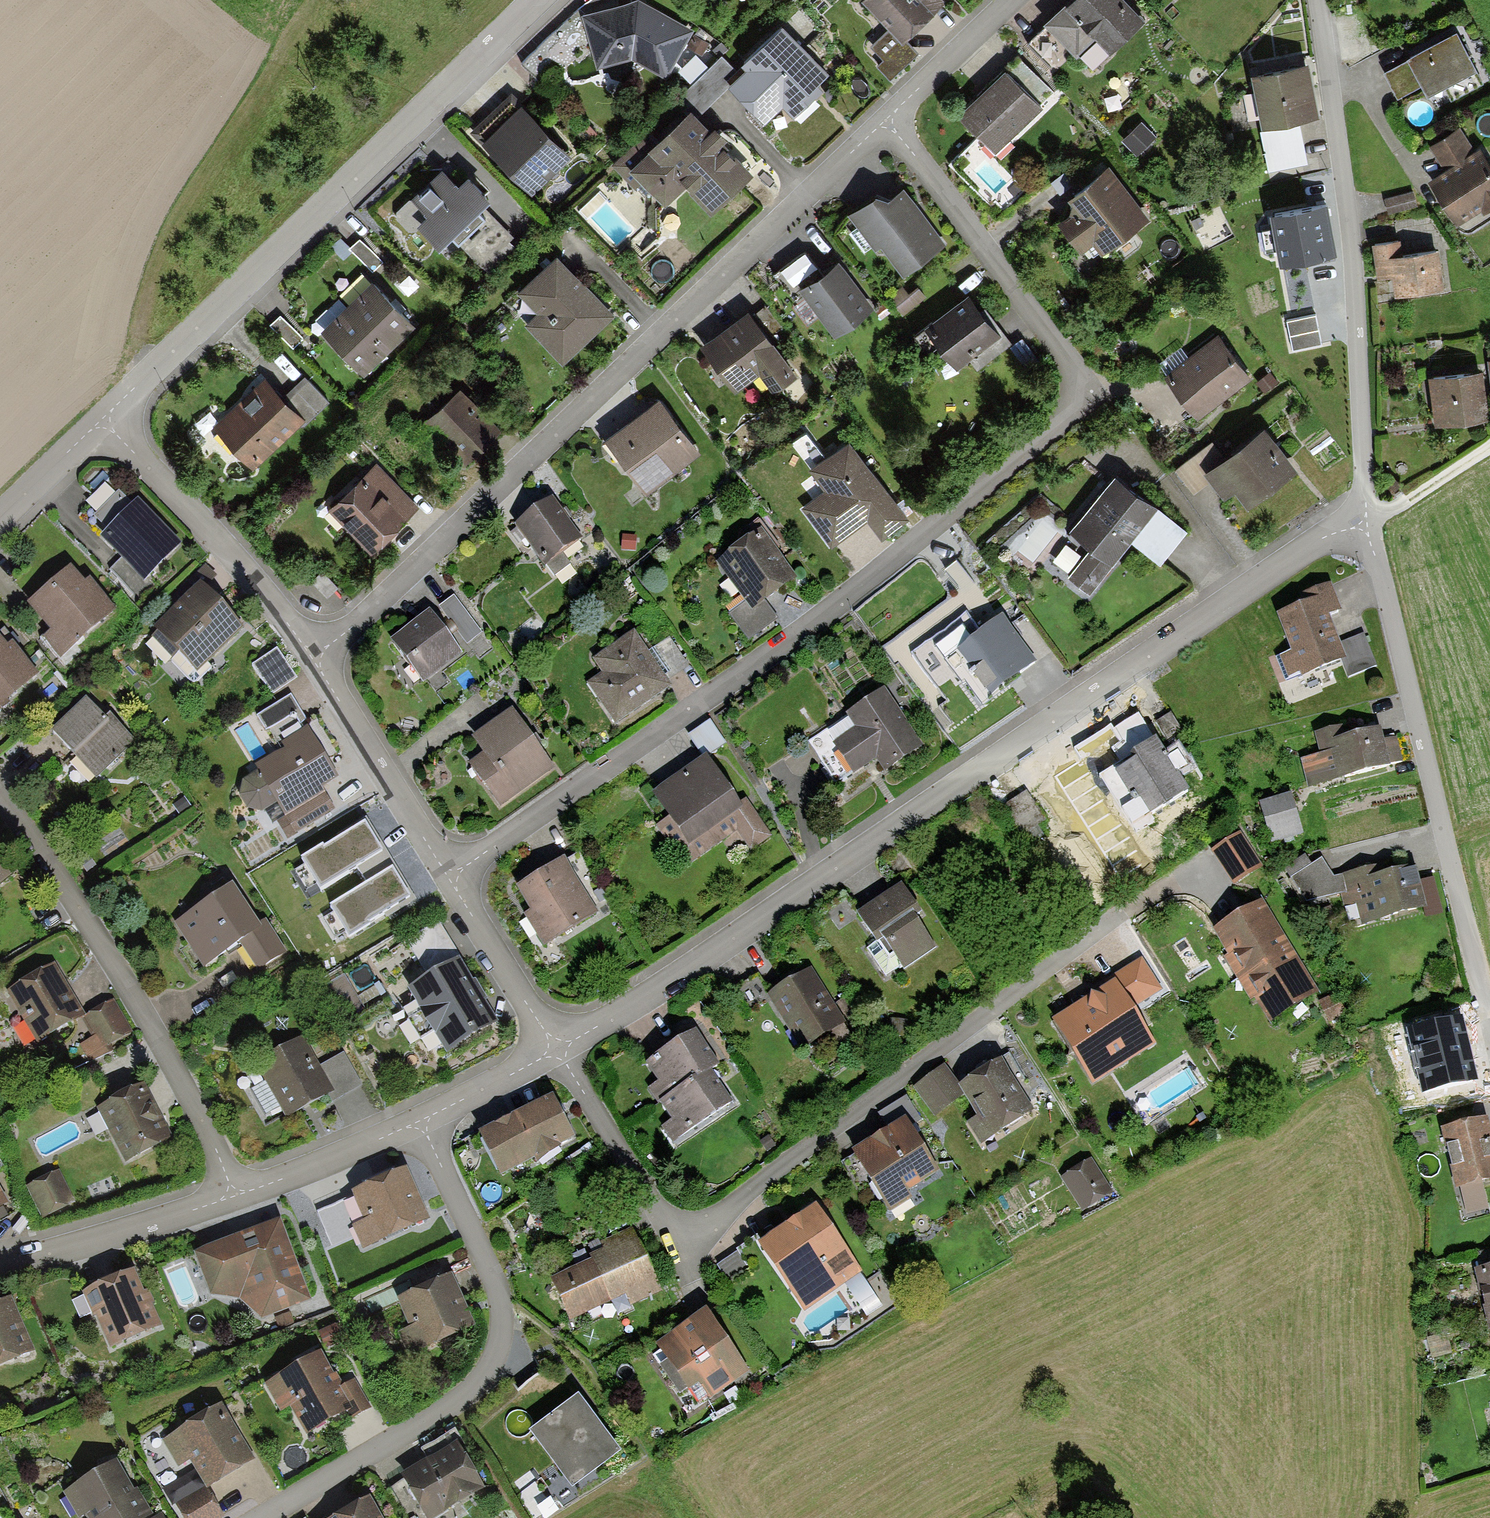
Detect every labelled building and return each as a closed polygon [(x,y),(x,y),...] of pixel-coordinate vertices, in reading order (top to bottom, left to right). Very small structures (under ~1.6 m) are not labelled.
[(582,18),(598,72),(631,63),(664,81),(695,33),(639,0),(636,0),(582,18)] [(942,0),(866,0),(863,2),(890,30),(902,43),(905,41),(945,3),(942,0)] [(1131,0),(1063,0),(1042,20),(1077,55),(1098,35),(1112,49),(1146,16),(1131,0)] [(833,82),(782,29),(742,67),(747,72),(742,77),(729,89),(764,126),(783,108),(794,119),(833,82)] [(918,54),(905,41),(902,43),(890,30),(870,49),(882,61),(876,67),(890,81),(918,54)] [(1479,72),(1459,34),(1383,75),(1398,102),(1421,89),(1427,100),(1479,72)] [(692,111),(699,118),(742,77),(722,57),(680,99),(692,111)] [(1306,67),(1251,78),(1262,131),(1317,120),(1306,67)] [(1040,105),(1006,68),(959,112),(993,148),(1040,105)] [(511,95),(473,132),(529,189),(567,153),(511,95)] [(692,111),(628,171),(664,210),(686,189),(710,215),(751,176),(726,149),(731,144),(716,129),(712,132),(699,118),(692,111)] [(1300,127),(1260,135),(1267,172),(1307,164),(1300,127)] [(1457,127),(1430,144),(1446,170),(1429,181),(1456,224),(1489,203),(1489,156),(1483,146),(1472,152),(1457,127)] [(1108,163),(1068,192),(1079,207),(1062,220),(1081,246),(1099,233),(1107,244),(1146,215),(1108,163)] [(456,182),(440,166),(416,190),(431,204),(416,218),(439,241),(449,231),(480,261),(504,236),(473,205),(486,192),(466,172),(456,182)] [(876,198),(848,217),(872,251),(879,246),(902,279),(946,248),(906,191),(889,203),(876,198)] [(1414,193),(1384,201),(1388,217),(1419,209),(1414,193)] [(1325,205),(1270,215),(1279,264),(1334,254),(1325,205)] [(382,263),(360,240),(350,250),(372,273),(382,263)] [(1406,240),(1372,245),(1377,285),(1401,282),(1402,295),(1446,289),(1441,250),(1407,255),(1406,240)] [(821,278),(803,255),(777,276),(797,302),(804,296),(838,338),(875,308),(839,264),(821,278)] [(612,321),(558,261),(519,295),(536,314),(525,324),(562,366),(612,321)] [(416,331),(373,287),(323,335),(344,356),(366,379),(416,331)] [(982,312),(971,298),(927,332),(958,372),(971,361),(978,370),(1011,345),(985,311),(982,312)] [(749,312),(702,349),(737,393),(760,376),(774,394),(796,377),(767,340),(782,328),(765,307),(753,316),(749,312)] [(277,316),(268,325),(290,349),(300,340),(277,316)] [(1316,316),(1283,321),(1289,350),(1321,344),(1316,316)] [(1246,376),(1217,336),(1164,375),(1193,414),(1246,376)] [(1481,369),(1430,374),(1435,420),(1485,415),(1481,369)] [(282,395),(264,376),(212,424),(252,468),(323,401),(301,377),(282,395)] [(462,391),(424,426),(463,469),(502,434),(462,391)] [(657,400),(604,441),(645,494),(698,453),(657,400)] [(1220,456),(1210,444),(1176,471),(1193,492),(1210,479),(1224,497),(1235,488),(1247,504),(1296,465),(1263,422),(1220,456)] [(904,519),(846,436),(805,465),(821,488),(801,501),(829,542),(864,518),(878,537),(904,519)] [(415,503),(375,462),(327,508),(368,549),(415,503)] [(1179,528),(1116,476),(1070,532),(1087,547),(1064,575),(1086,593),(1134,535),(1157,554),(1179,528)] [(113,497),(91,519),(104,532),(99,537),(141,578),(175,543),(134,503),(127,510),(113,497)] [(559,498),(516,525),(549,577),(568,566),(559,551),(583,536),(559,498)] [(788,576),(755,532),(714,562),(742,599),(722,614),(743,641),(772,619),(757,599),(788,576)] [(633,540),(620,538),(618,549),(631,551),(633,540)] [(74,564),(29,602),(47,623),(33,635),(53,658),(111,608),(74,564)] [(1338,611),(1329,586),(1304,596),(1307,604),(1277,616),(1292,656),(1281,660),(1289,682),(1337,663),(1344,680),(1375,668),(1362,635),(1338,644),(1327,616),(1338,611)] [(201,588),(155,629),(194,672),(239,631),(201,588)] [(429,613),(389,642),(418,682),(458,652),(429,613)] [(1032,663),(999,619),(954,652),(987,696),(1032,663)] [(36,676),(0,634),(0,707),(36,676)] [(644,657),(631,637),(598,658),(607,673),(585,687),(612,728),(670,690),(663,679),(683,666),(667,642),(644,657)] [(290,676),(273,650),(250,665),(267,691),(290,676)] [(884,692),(844,718),(852,731),(832,744),(852,774),(874,760),(882,773),(921,747),(884,692)] [(106,722),(86,701),(49,736),(94,783),(136,743),(111,717),(106,722)] [(336,774),(286,701),(260,719),(278,747),(249,767),(252,772),(240,781),(235,796),(244,809),(260,812),(273,803),(293,833),(328,809),(314,788),(336,774)] [(550,768),(510,711),(472,738),(482,753),(468,763),(498,805),(550,768)] [(1170,713),(1153,722),(1166,744),(1182,735),(1170,713)] [(708,724),(688,736),(701,756),(720,744),(708,724)] [(1342,727),(1316,735),(1322,753),(1296,761),(1305,790),(1393,763),(1382,726),(1345,738),(1342,727)] [(1191,790),(1158,740),(1134,755),(1138,761),(1117,775),(1132,797),(1141,791),(1156,813),(1191,790)] [(705,764),(654,796),(686,846),(726,820),(745,851),(767,838),(746,805),(736,812),(705,764)] [(1289,796),(1259,806),(1271,843),(1302,833),(1289,796)] [(1236,837),(1210,854),(1232,887),(1257,870),(1236,837)] [(0,857),(0,883),(13,871),(0,857)] [(1417,859),(1332,879),(1317,859),(1290,879),(1308,903),(1336,896),(1343,924),(1427,905),(1417,859)] [(563,861),(518,890),(531,911),(522,916),(541,946),(595,912),(563,861)] [(230,887),(169,925),(197,969),(236,945),(253,971),(283,952),(265,924),(256,929),(230,887)] [(903,887),(860,914),(878,942),(886,936),(905,966),(933,947),(913,916),(919,912),(903,887)] [(1260,902),(1210,934),(1269,1024),(1318,992),(1260,902)] [(437,927),(405,945),(425,979),(406,990),(443,1052),(494,1022),(437,927)] [(1137,965),(1047,1024),(1086,1084),(1151,1041),(1128,1006),(1153,989),(1137,965)] [(77,1018),(47,966),(7,989),(37,1041),(77,1018)] [(840,1024),(808,970),(765,996),(798,1050),(840,1024)] [(125,1035),(109,1005),(83,1019),(100,1049),(125,1035)] [(718,1066),(694,1031),(644,1065),(658,1085),(648,1092),(671,1125),(660,1132),(671,1148),(735,1105),(711,1070),(718,1066)] [(301,1039),(255,1063),(282,1114),(321,1094),(326,1103),(356,1087),(340,1057),(317,1069),(301,1039)] [(943,1066),(909,1090),(930,1118),(962,1096),(990,1135),(1026,1109),(995,1066),(960,1090),(943,1066)] [(143,1085),(96,1104),(119,1159),(166,1140),(143,1085)] [(551,1099),(477,1133),(495,1171),(568,1138),(551,1099)] [(938,1173),(903,1118),(851,1151),(886,1205),(938,1173)] [(1441,1134),(1456,1192),(1489,1183),(1489,1135),(1486,1121),(1441,1134)] [(1089,1158),(1059,1176),(1078,1208),(1108,1190),(1089,1158)] [(55,1171),(24,1185),(40,1221),(71,1207),(55,1171)] [(402,1171),(352,1192),(363,1218),(352,1223),(360,1243),(421,1217),(402,1171)] [(818,1206),(757,1246),(802,1313),(862,1273),(818,1206)] [(276,1222),(190,1253),(206,1296),(240,1299),(259,1316),(304,1300),(276,1222)] [(636,1237),(552,1276),(571,1318),(655,1279),(636,1237)] [(131,1267),(77,1292),(103,1349),(157,1324),(131,1267)] [(1478,1269),(1489,1329),(1489,1267),(1478,1269)] [(466,1326),(446,1275),(396,1295),(409,1326),(400,1330),(408,1350),(466,1326)] [(0,1302),(0,1367),(29,1355),(7,1300),(0,1302)] [(708,1314),(657,1347),(695,1405),(746,1372),(708,1314)] [(315,1352),(261,1385),(276,1410),(289,1402),(307,1432),(360,1401),(347,1380),(336,1387),(315,1352)] [(578,1394),(528,1433),(570,1488),(621,1449),(578,1394)] [(220,1408),(164,1441),(178,1465),(188,1458),(204,1485),(249,1459),(220,1408)] [(431,1455),(401,1472),(425,1514),(481,1483),(452,1432),(425,1447),(431,1455)] [(113,1463),(59,1491),(73,1517),(74,1517),(88,1510),(92,1517),(142,1517),(113,1463)] [(176,1506),(183,1517),(211,1517),(217,1514),(202,1490),(176,1506)] [(328,1517),(385,1517),(371,1493),(328,1517)]
